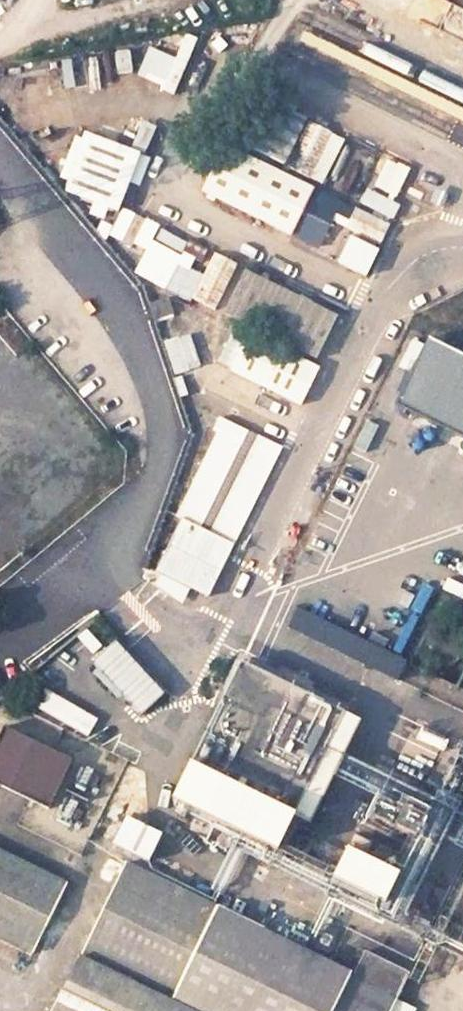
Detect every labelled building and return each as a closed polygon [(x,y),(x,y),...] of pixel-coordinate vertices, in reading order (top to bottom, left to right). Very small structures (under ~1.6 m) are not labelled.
[(181,31),(172,55),(145,44),(133,75),(173,90),(193,36),(181,31)] [(323,180),(341,135),(301,119),(302,115),(263,100),(244,148),(323,180)] [(77,128),(55,188),(114,209),(135,149),(77,128)] [(213,142),(192,191),(328,251),(325,258),(363,274),(387,218),(213,142)] [(127,212),(114,239),(130,247),(144,220),(127,212)] [(159,225),(133,272),(175,295),(201,248),(159,225)] [(210,250),(187,295),(212,308),(235,263),(210,250)] [(316,361),(313,360),(335,310),(236,268),(217,312),(232,319),(212,366),(298,403),(316,361)] [(171,374),(198,364),(187,331),(159,341),(171,374)] [(386,402),(462,433),(462,355),(414,335),(386,402)] [(152,584),(206,608),(230,556),(176,532),(152,584)] [(393,678),(403,657),(292,606),(282,626),(393,678)] [(285,654),(320,663),(326,644),(290,634),(285,654)] [(107,636),(83,659),(137,715),(161,691),(107,636)] [(302,819),(350,712),(227,658),(210,696),(244,711),(216,774),(168,753),(150,794),(259,842),(275,807),(302,819)] [(49,810),(73,759),(51,749),(5,726),(0,737),(0,787),(29,800),(49,810)] [(141,857),(154,828),(117,812),(104,841),(141,857)] [(366,895),(379,865),(325,841),(312,871),(366,895)] [(24,957),(57,889),(0,861),(0,945),(24,957)] [(410,982),(353,955),(342,978),(301,958),(207,912),(129,874),(62,1010),(395,1010),(410,982)]
